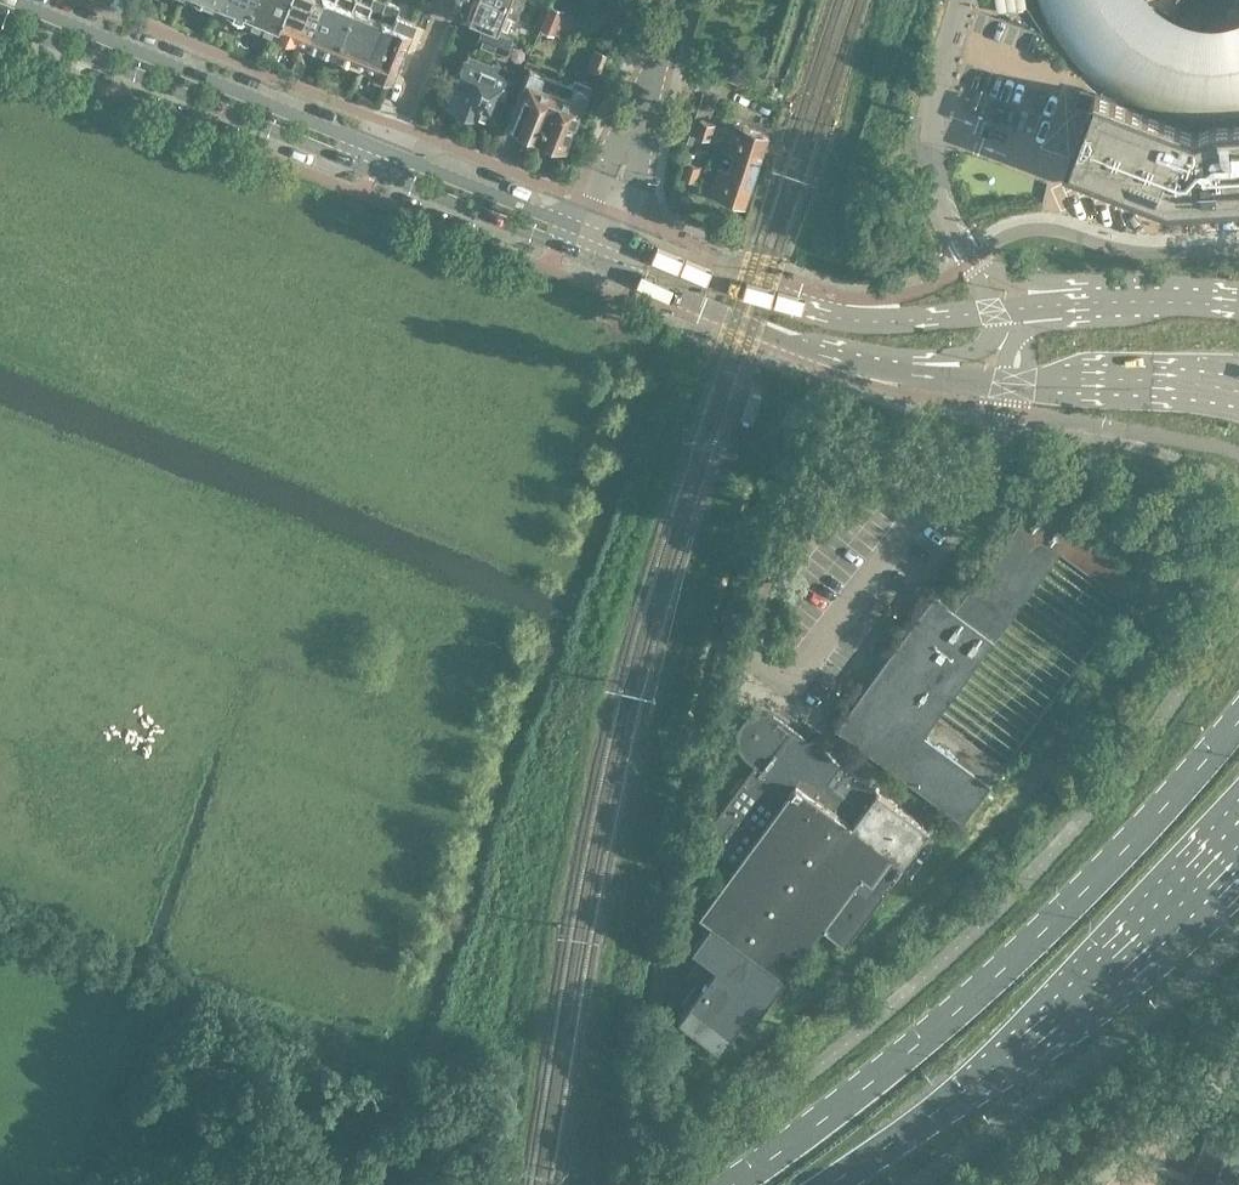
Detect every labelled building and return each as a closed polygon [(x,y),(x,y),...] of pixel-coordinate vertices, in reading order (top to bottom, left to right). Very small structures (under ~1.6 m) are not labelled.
[(213,4),(223,8),(225,14),(241,20),(249,0),(215,0),(213,4)] [(241,20),(258,28),(265,25),(271,28),(282,0),(249,0),(241,20)] [(300,39),(316,0),(282,0),(271,28),(274,34),(286,39),(293,37),(300,39)] [(300,39),(309,43),(312,50),(327,56),(350,0),(316,0),(300,39)] [(358,63),(383,2),(379,0),(371,0),(369,5),(357,0),(350,0),(327,56),(343,62),(349,59),(358,63)] [(460,11),(485,22),(483,26),(511,37),(512,37),(514,30),(505,27),(510,16),(514,17),(518,6),(503,0),(462,0),(460,5),(461,9),(460,11)] [(1049,23),(1062,45),(1079,65),(1098,83),(1119,98),(1143,109),(1173,118),(1199,122),(1224,122),(1238,120),(1238,16),(1237,16),(1230,18),(1223,20),(1216,20),(1209,20),(1202,20),(1195,19),(1188,17),(1181,15),(1175,12),(1169,8),(1163,4),(1157,0),(1039,0),(1049,23)] [(383,2),(358,63),(367,67),(370,73),(382,78),(389,74),(411,21),(394,15),(397,7),(383,2)] [(541,27),(552,32),(561,9),(550,5),(541,27)] [(511,37),(483,26),(478,40),(505,51),(511,37)] [(586,68),(599,73),(608,53),(595,48),(586,68)] [(457,79),(453,78),(447,79),(442,93),(444,100),(450,103),(451,104),(472,114),(473,111),(490,118),(506,78),(505,78),(509,69),(490,61),(487,70),(464,61),(457,79)] [(521,132),(531,136),(555,78),(527,67),(504,125),(516,130),(517,126),(523,128),(521,132)] [(555,78),(531,136),(533,137),(534,133),(536,134),(538,139),(545,141),(549,139),(562,144),(576,108),(582,110),(592,86),(573,78),(570,85),(555,78)] [(1216,190),(1216,196),(1238,195),(1238,121),(1212,123),(1207,125),(1196,130),(1174,122),(1114,99),(1095,92),(1090,105),(1069,160),(1169,198),(1176,197),(1176,199),(1209,192),(1209,191),(1216,190)] [(697,133),(710,137),(715,122),(702,118),(697,133)] [(719,195),(745,203),(768,134),(742,125),(742,127),(732,124),(724,149),(734,152),(728,169),(719,166),(711,189),(720,192),(719,195)] [(684,175),(697,180),(702,164),(689,160),(684,175)] [(935,594),(838,727),(964,820),(1142,579),(1034,502),(955,609),(935,594)] [(689,1007),(681,1017),(722,1048),(741,1022),(749,1028),(805,951),(815,937),(825,924),(847,941),(896,874),(930,827),(925,823),(843,762),(826,749),(824,737),(828,736),(827,735),(810,737),(780,715),(772,711),(763,710),(754,712),(747,717),(741,725),(739,734),(739,743),(743,751),(749,758),(756,763),(724,807),(722,809),(716,817),(712,814),(704,824),(710,829),(704,838),(715,846),(738,863),(701,912),(713,921),(694,948),(704,955),(688,975),(698,982),(683,1002),(689,1007)]
